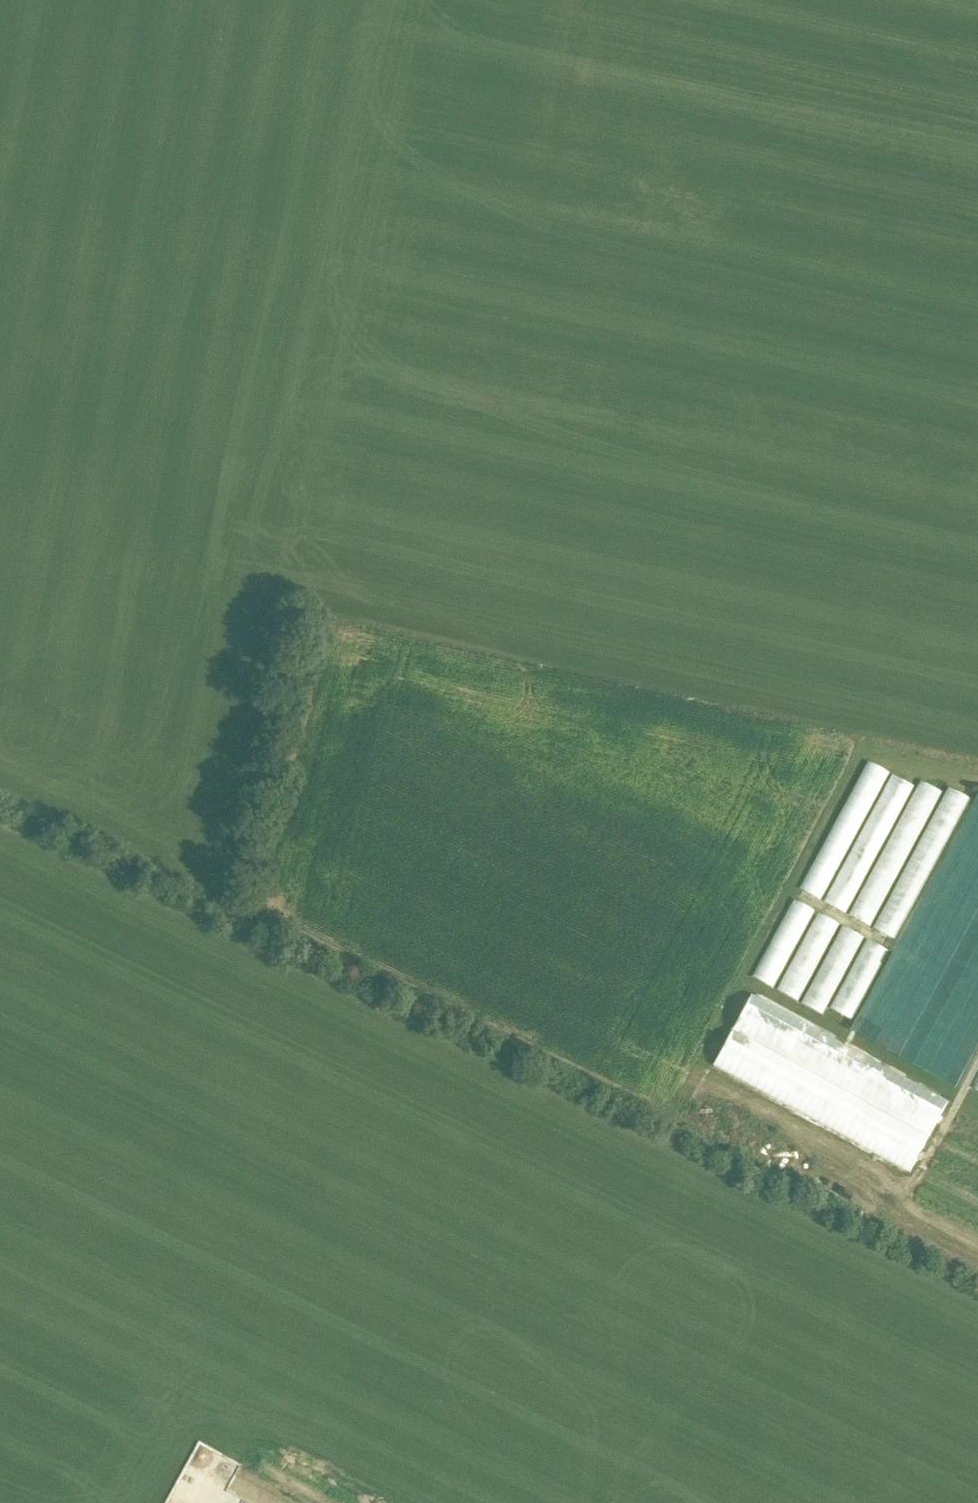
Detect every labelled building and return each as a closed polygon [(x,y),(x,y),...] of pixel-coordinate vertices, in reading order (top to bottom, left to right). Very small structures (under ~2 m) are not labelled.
[(940,856),(977,857),(977,792),(975,799),(958,791),(945,791),(924,782),(922,786),(864,761),(804,894),(878,926),(869,926),(902,941),(940,856)] [(964,1073),(977,1047),(977,915),(977,917),(908,1042),(964,1073)]
